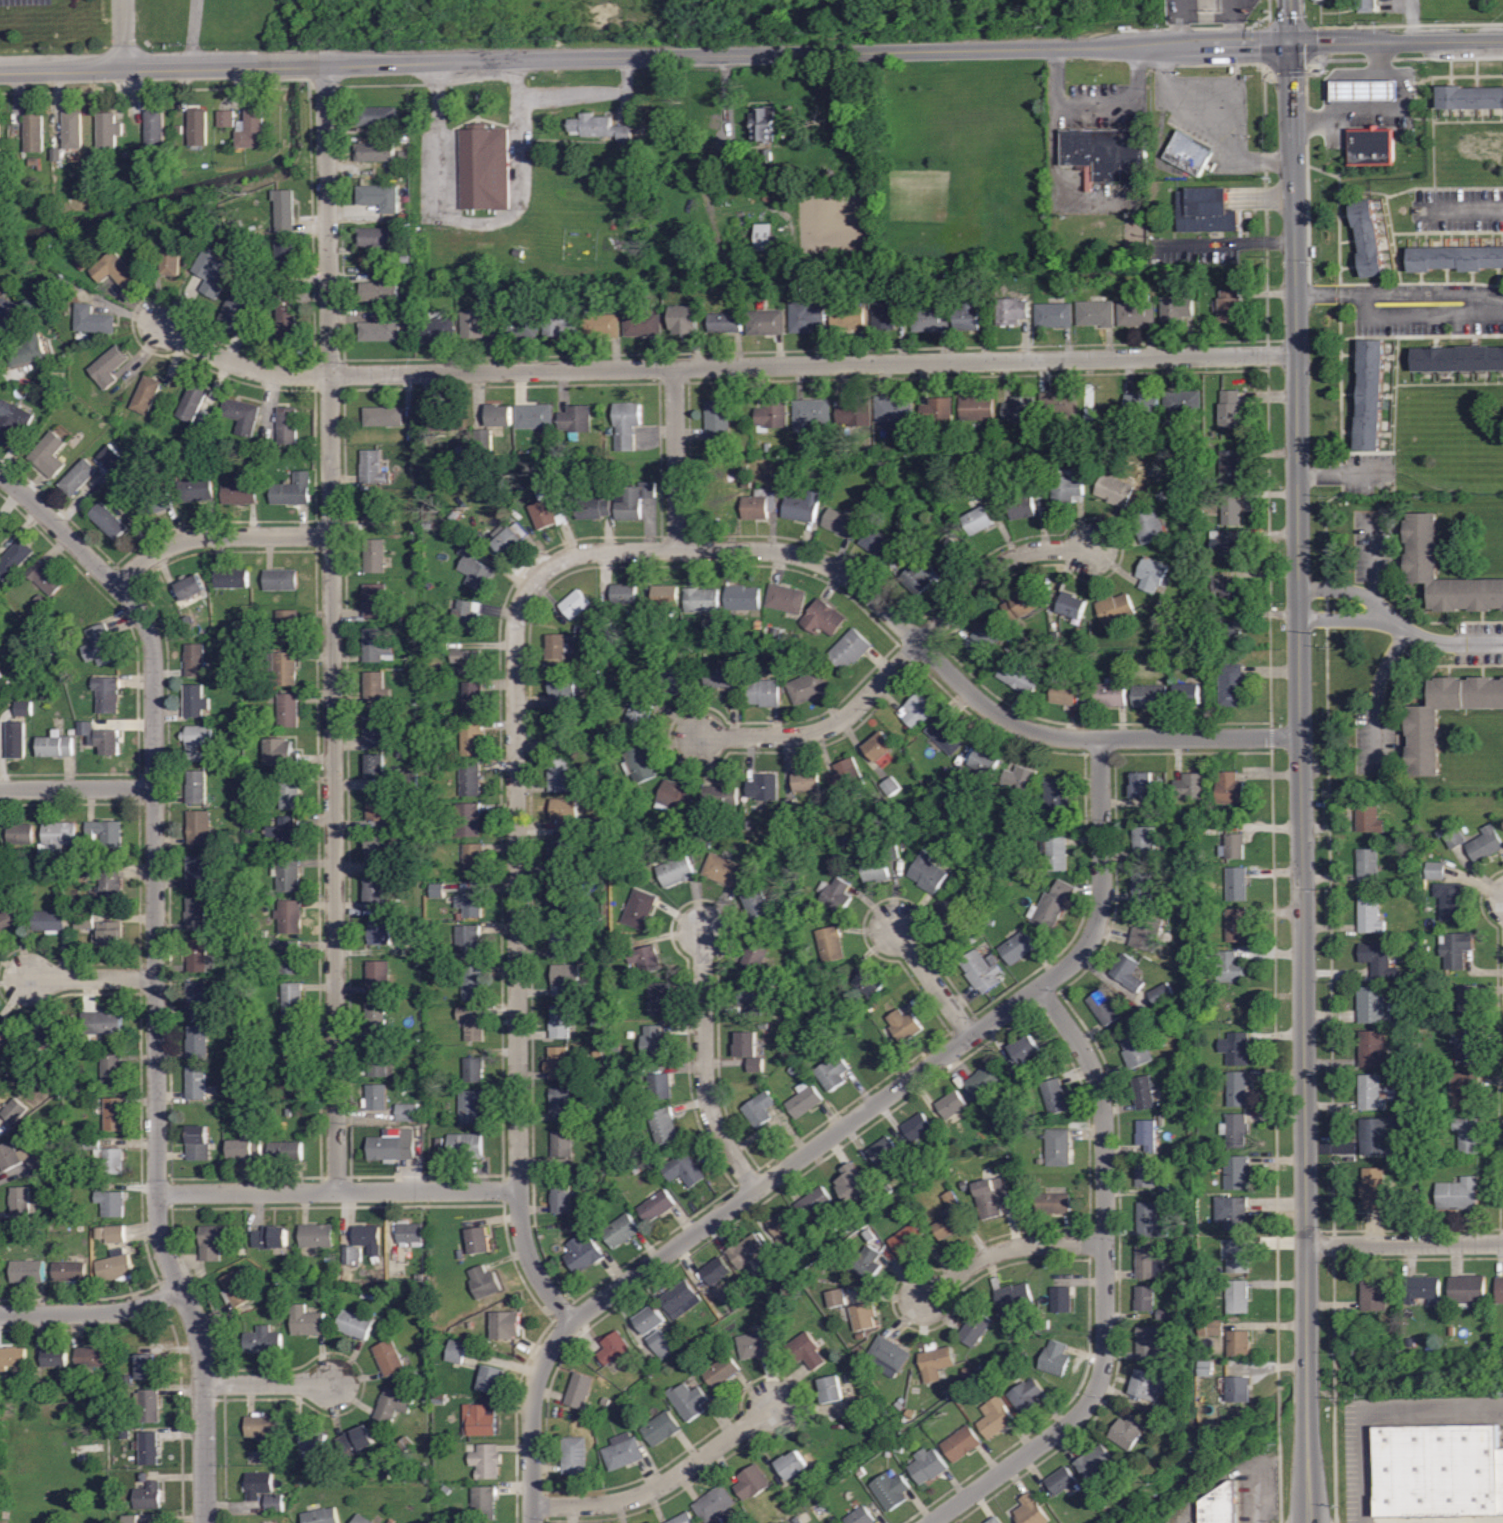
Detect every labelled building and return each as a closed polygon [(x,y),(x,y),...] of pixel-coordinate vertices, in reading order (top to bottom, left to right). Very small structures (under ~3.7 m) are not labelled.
[(1356,7),(1356,0),(1376,0),(1376,7),(1373,7),(1373,10),(1358,10),(1358,7),(1356,7)] [(1404,80),(1336,81),(1336,101),(1404,99),(1404,80)] [(1463,87),(1502,86),(1502,107),(1438,108),(1438,85),(1463,85),(1463,87)] [(777,121),(774,121),(774,142),(751,142),(751,114),(755,114),(755,107),(777,107),(777,121)] [(265,148),(238,148),(237,131),(241,131),(241,122),(247,122),(247,108),(265,108),(265,148)] [(397,108),(397,126),(359,126),(359,108),(397,108)] [(208,146),(190,147),(189,110),(208,110),(208,146)] [(165,150),(147,150),(146,111),(164,111),(165,150)] [(237,127),(220,127),(220,111),(237,111),(237,127)] [(84,149),(66,149),(66,113),(84,112),(84,149)] [(119,125),(125,125),(126,138),(119,138),(119,152),(101,153),(100,114),(118,114),(119,125)] [(594,117),(611,117),(611,127),(632,127),(632,142),(618,143),(618,137),(582,137),(582,136),(571,136),(571,133),(569,133),(569,121),(581,121),(581,114),(594,114),(594,117)] [(44,152),(26,153),(25,116),(43,115),(44,152)] [(1347,161),(1347,126),(1369,126),(1369,123),(1377,123),(1377,125),(1392,125),(1393,160),(1347,161)] [(184,134),(176,134),(176,125),(184,125),(184,134)] [(487,130),(494,130),(494,127),(508,127),(508,209),(461,209),(460,130),(468,130),(468,125),(487,125),(487,130)] [(1147,178),(1095,179),(1095,162),(1061,163),(1061,128),(1147,127),(1147,178)] [(1193,134),(1198,139),(1215,149),(1201,174),(1165,155),(1180,127),(1193,134)] [(395,162),(358,162),(358,144),(395,144),(395,162)] [(771,162),(763,162),(763,151),(771,151),(771,162)] [(41,167),(30,167),(30,159),(41,159),(41,167)] [(1228,187),(1228,209),(1238,209),(1238,230),(1177,230),(1178,189),(1186,189),(1186,186),(1228,187)] [(398,214),(382,214),(382,206),(359,206),(359,188),(398,188),(398,214)] [(296,228),(278,229),(278,200),(274,200),(274,190),(296,190),(296,228)] [(1362,277),(1358,252),(1360,252),(1356,226),(1354,227),(1349,202),(1371,199),(1384,273),(1362,277)] [(410,222),(401,222),(401,214),(410,214),(410,222)] [(245,230),(233,232),(232,220),(244,219),(245,230)] [(223,226),(221,230),(215,227),(217,222),(223,226)] [(772,251),(755,252),(755,242),(753,242),(753,232),(755,232),(755,224),(771,224),(772,251)] [(395,230),(395,248),(359,248),(359,229),(395,230)] [(617,232),(618,250),(608,251),(607,232),(617,232)] [(184,240),(181,277),(163,276),(166,239),(184,240)] [(297,277),(278,278),(278,240),(296,240),(297,277)] [(217,250),(215,253),(228,261),(230,257),(240,263),(218,299),(203,289),(209,279),(195,270),(210,246),(217,250)] [(1408,248),(1502,246),(1502,267),(1483,268),(1483,270),(1459,270),(1459,267),(1431,268),(1431,271),(1408,271),(1408,248)] [(523,251),(521,257),(513,255),(515,249),(523,251)] [(143,281),(129,293),(114,276),(104,285),(93,272),(117,251),(143,281)] [(86,266),(81,271),(76,266),(81,261),(86,266)] [(68,278),(63,287),(57,283),(62,274),(68,278)] [(74,287),(69,292),(64,286),(68,281),(74,287)] [(398,283),(398,301),(361,301),(361,283),(398,283)] [(262,288),(257,294),(253,291),(257,285),(262,288)] [(591,293),(588,296),(582,290),(586,287),(591,293)] [(260,301),(253,314),(245,310),(235,332),(218,323),(235,288),(260,301)] [(1239,298),(1241,298),(1242,311),(1239,311),(1239,322),(1219,323),(1219,299),(1221,299),(1220,291),(1239,291),(1239,298)] [(282,306),(280,306),(271,306),(271,293),(282,293),(282,306)] [(1150,300),(1154,300),(1155,324),(1118,326),(1117,301),(1129,301),(1129,294),(1150,293),(1150,300)] [(2,315),(0,320),(0,297),(16,303),(10,318),(2,315)] [(896,306),(905,306),(905,324),(896,324),(896,330),(873,330),(873,304),(887,304),(887,298),(896,297),(896,306)] [(642,309),(657,309),(657,313),(661,313),(662,336),(625,337),(624,299),(642,298),(642,309)] [(1182,298),(1184,298),(1184,301),(1192,301),(1193,317),(1184,318),(1184,323),(1162,324),(1161,298),(1182,298)] [(1018,302),(1026,302),(1026,319),(1018,319),(1019,326),(995,327),(994,300),(1017,299),(1018,302)] [(939,309),(950,309),(950,332),(913,332),(912,309),(926,309),(926,301),(939,301),(939,309)] [(814,308),(824,308),(825,326),(814,326),(814,334),(791,334),(790,303),(814,302),(814,308)] [(1114,303),(1114,328),(1103,328),(1103,326),(1077,326),(1078,302),(1114,303)] [(977,309),(980,308),(980,311),(987,310),(988,330),(956,332),(954,309),(965,309),(965,303),(977,303),(977,309)] [(1072,326),(1035,327),(1034,303),(1071,303),(1072,326)] [(33,310),(28,324),(12,318),(17,304),(33,310)] [(94,306),(94,315),(116,316),(115,335),(76,332),(77,305),(94,306)] [(298,306),(298,340),(280,340),(280,306),(282,306),(298,306)] [(699,335),(686,336),(686,334),(676,334),(676,330),(673,330),(672,306),(699,306),(699,335)] [(865,331),(832,331),(832,308),(865,308),(865,331)] [(566,312),(576,312),(576,329),(567,330),(567,336),(544,337),(544,311),(566,310),(566,312)] [(600,316),(619,316),(620,339),(584,340),(583,316),(585,315),(585,312),(599,311),(600,316)] [(484,316),(494,316),(494,333),(485,333),(485,338),(463,339),(462,314),(484,313),(484,316)] [(785,313),(785,335),(748,335),(748,313),(785,313)] [(442,319),(455,319),(455,343),(419,344),(419,319),(431,319),(431,314),(442,314),(442,319)] [(742,315),(742,333),(709,333),(710,314),(742,315)] [(399,315),(399,342),(360,341),(360,324),(383,324),(383,315),(399,315)] [(538,338),(501,338),(501,316),(538,315),(538,338)] [(47,358),(12,367),(7,350),(24,345),(22,336),(40,331),(47,358)] [(1378,449),(1354,448),(1355,415),(1357,415),(1359,372),(1357,372),(1359,339),(1383,341),(1378,449)] [(130,359),(112,375),(117,381),(105,390),(88,370),(118,345),(130,359)] [(1457,346),(1502,345),(1502,370),(1412,371),(1412,348),(1457,347),(1457,346)] [(162,384),(147,416),(131,408),(146,376),(162,384)] [(209,391),(193,424),(177,416),(193,383),(209,391)] [(1239,392),(1239,404),(1242,404),(1242,417),(1240,417),(1240,429),(1220,429),(1221,391),(1239,392)] [(1201,416),(1199,416),(1199,422),(1194,422),(1194,416),(1190,416),(1190,421),(1176,422),(1176,425),(1164,425),(1164,393),(1200,392),(1201,416)] [(1078,417),(1041,417),(1041,394),(1078,394),(1078,417)] [(1158,414),(1125,414),(1125,395),(1158,395),(1158,414)] [(1035,423),(1013,424),(1013,422),(1003,422),(1003,404),(1012,404),(1012,398),(1034,397),(1035,423)] [(1,441),(0,440),(0,426),(5,416),(0,414),(0,406),(4,398),(36,414),(29,428),(21,424),(10,445),(1,441)] [(888,398),(888,399),(913,399),(912,423),(910,423),(910,430),(879,429),(879,424),(877,424),(877,398),(888,398)] [(993,421),(961,422),(961,398),(993,398),(993,421)] [(261,407),(253,439),(237,434),(240,422),(222,417),(226,399),(261,407)] [(953,425),(930,425),(930,423),(921,424),(921,406),(930,406),(930,400),(952,399),(953,425)] [(831,425),(808,426),(808,432),(795,433),(794,402),(830,401),(831,425)] [(872,427),(850,427),(849,425),(837,425),(837,407),(849,407),(849,402),(871,401),(872,427)] [(731,441),(707,441),(706,403),(730,403),(731,441)] [(788,429),(766,429),(766,431),(756,431),(756,409),(765,409),(765,403),(788,403),(788,429)] [(499,404),(499,406),(511,406),(511,426),(487,426),(487,404),(499,404)] [(640,426),(633,427),(634,453),(614,453),(613,436),(615,436),(615,427),(613,427),(613,404),(640,404),(640,426)] [(553,429),(517,429),(516,407),(553,406),(553,429)] [(591,432),(580,433),(580,441),(571,441),(570,433),(569,433),(569,431),(560,431),(559,413),(568,413),(568,407),(591,407),(591,432)] [(464,408),(464,431),(428,431),(428,408),(464,408)] [(298,444),(280,445),(279,409),(297,409),(298,444)] [(403,409),(403,427),(366,427),(366,409),(403,409)] [(214,416),(207,429),(198,425),(206,411),(214,416)] [(67,444),(57,456),(67,465),(54,480),(30,458),(54,431),(67,444)] [(141,434),(138,439),(133,436),(137,431),(141,434)] [(492,451),(475,452),(475,431),(491,431),(492,451)] [(127,460),(115,473),(98,456),(111,444),(127,460)] [(566,454),(558,454),(558,445),(566,445),(566,454)] [(269,457),(262,457),(261,446),(269,446),(269,457)] [(472,446),(472,458),(457,458),(457,446),(472,446)] [(1240,486),(1220,487),(1219,452),(1239,451),(1240,486)] [(382,473),(390,473),(391,484),(361,484),(361,465),(362,465),(362,452),(382,452),(382,473)] [(98,472),(71,498),(59,485),(85,459),(98,472)] [(1040,484),(1028,486),(1025,472),(1037,469),(1040,484)] [(1072,474),(1073,474),(1073,479),(1083,479),(1083,503),(1053,503),(1053,477),(1059,477),(1059,472),(1072,471),(1072,474)] [(310,473),(310,505),(272,505),(272,485),(296,485),(296,472),(310,473)] [(986,492),(972,500),(962,482),(976,474),(986,492)] [(1135,488),(1125,510),(1107,502),(1108,501),(1094,495),(1103,474),(1135,488)] [(259,505),(237,506),(237,505),(224,505),(223,487),(247,486),(247,477),(258,477),(259,505)] [(212,478),(215,500),(183,505),(179,483),(212,478)] [(777,513),(769,513),(769,520),(742,521),(741,497),(755,497),(755,489),(767,489),(766,478),(776,478),(777,513)] [(641,486),(641,482),(657,482),(657,499),(643,499),(643,485),(641,486)] [(643,499),(642,520),(616,519),(616,501),(626,501),(627,486),(641,486),(643,485),(643,499)] [(1034,498),(1033,498),(1036,517),(1011,521),(1008,500),(1020,498),(1019,490),(1032,488),(1034,498)] [(174,508),(144,519),(137,501),(167,490),(174,508)] [(1167,498),(1159,502),(1155,494),(1163,490),(1167,498)] [(550,502),(558,498),(569,523),(559,527),(557,523),(539,531),(529,508),(541,503),(538,496),(545,492),(550,502)] [(821,494),(815,524),(783,518),(787,497),(807,501),(809,492),(821,494)] [(1240,500),(1242,500),(1242,512),(1241,512),(1241,525),(1223,525),(1222,503),(1204,504),(1204,493),(1240,492),(1240,500)] [(382,496),(382,517),(394,517),(394,528),(383,528),(364,528),(363,496),(382,496)] [(601,501),(610,500),(611,516),(602,517),(602,519),(577,520),(576,501),(601,500),(601,501)] [(128,528),(116,541),(89,516),(101,504),(128,528)] [(1159,520),(1163,519),(1170,535),(1143,546),(1135,528),(1137,528),(1132,515),(1153,506),(1159,520)] [(994,526),(972,537),(963,518),(985,507),(994,526)] [(462,515),(456,522),(450,517),(457,509),(462,515)] [(1204,510),(1203,519),(1195,518),(1196,509),(1204,510)] [(859,522),(852,540),(821,527),(828,510),(859,522)] [(1437,579),(1502,578),(1502,608),(1491,608),(1491,611),(1469,611),(1469,608),(1457,608),(1457,611),(1435,611),(1435,607),(1428,607),(1428,582),(1408,582),(1408,575),(1405,575),(1405,553),(1408,553),(1408,542),(1405,542),(1405,518),(1407,518),(1407,513),(1436,513),(1437,579)] [(528,535),(522,539),(524,542),(505,558),(491,541),(496,538),(493,534),(503,525),(506,529),(510,526),(511,527),(517,522),(528,535)] [(891,539),(893,536),(898,539),(895,543),(899,545),(886,562),(872,552),(871,553),(859,544),(872,526),(891,539)] [(1239,532),(1239,540),(1240,540),(1240,566),(1219,566),(1219,552),(1211,552),(1211,532),(1239,532)] [(909,540),(905,545),(901,542),(904,537),(909,540)] [(963,550),(959,554),(960,555),(946,568),(933,556),(950,538),(963,550)] [(3,581),(0,578),(0,559),(21,539),(34,553),(8,578),(7,577),(3,581)] [(482,548),(475,560),(479,562),(478,563),(494,572),(482,593),(465,583),(469,576),(457,569),(464,557),(458,554),(467,539),(482,548)] [(385,541),(385,573),(365,573),(365,541),(385,541)] [(1170,565),(1162,587),(1159,586),(1156,595),(1139,589),(1143,580),(1138,578),(1146,556),(1170,565)] [(943,579),(938,585),(933,580),(918,596),(900,580),(914,564),(917,566),(923,560),(943,579)] [(1203,568),(1193,568),(1193,560),(1203,560),(1203,568)] [(46,566),(47,565),(66,582),(52,597),(35,581),(34,582),(27,576),(40,561),(46,566)] [(240,571),(248,571),(248,589),(215,589),(215,570),(240,570),(240,571)] [(298,571),(298,591),(265,591),(265,571),(298,571)] [(206,591),(184,601),(177,585),(198,575),(206,591)] [(1243,581),(1242,606),(1221,606),(1221,592),(1213,592),(1213,580),(1243,581)] [(387,594),(392,594),(392,609),(387,609),(387,617),(364,618),(364,585),(387,585),(387,594)] [(623,585),(623,587),(637,587),(636,605),(625,605),(625,609),(615,609),(615,605),(612,605),(612,585),(623,585)] [(807,593),(801,616),(765,607),(771,585),(807,593)] [(746,586),(746,588),(761,589),(760,612),(726,612),(726,586),(746,586)] [(678,587),(678,607),(664,606),(664,612),(656,612),(656,610),(653,610),(653,587),(678,587)] [(1043,606),(1022,619),(1021,617),(1011,623),(1002,606),(1011,601),(1011,599),(1032,587),(1043,606)] [(591,605),(571,621),(559,605),(578,589),(591,605)] [(700,589),(700,590),(719,590),(719,613),(685,612),(685,589),(700,589)] [(1077,596),(1076,598),(1087,602),(1081,619),(1058,612),(1065,592),(1077,596)] [(1137,614),(1106,626),(1096,602),(1114,595),(1115,596),(1127,592),(1137,614)] [(46,602),(40,609),(31,601),(37,594),(46,602)] [(847,618),(834,638),(821,629),(817,635),(800,623),(805,616),(806,617),(819,599),(847,618)] [(481,604),(476,634),(451,630),(454,610),(457,610),(458,600),(481,604)] [(612,626),(601,627),(600,609),(612,608),(612,626)] [(1168,616),(1165,620),(1157,614),(1161,609),(1168,616)] [(299,630),(298,630),(298,644),(278,644),(277,612),(299,611),(299,630)] [(654,611),(654,628),(643,628),(643,611),(654,611)] [(1221,612),(1221,620),(1206,620),(1206,612),(1221,612)] [(195,622),(187,626),(183,618),(191,614),(195,622)] [(1006,636),(980,661),(964,644),(989,619),(1006,636)] [(1242,622),(1241,645),(1223,644),(1223,622),(1242,622)] [(119,657),(98,666),(95,659),(87,663),(80,647),(90,643),(85,631),(104,623),(119,657)] [(783,631),(780,641),(771,638),(774,628),(783,631)] [(873,647),(855,665),(854,663),(844,673),(827,656),(854,629),(873,647)] [(384,630),(384,643),(395,643),(394,661),(383,661),(383,664),(362,663),(363,630),(384,630)] [(1060,642),(1053,642),(1052,633),(1059,632),(1060,642)] [(565,635),(565,643),(569,643),(569,654),(565,654),(565,660),(546,660),(546,635),(565,635)] [(1168,645),(1159,646),(1159,639),(1168,638),(1168,645)] [(449,654),(433,654),(433,644),(448,643),(449,654)] [(205,677),(187,678),(187,662),(186,662),(185,652),(186,652),(186,645),(204,645),(205,677)] [(461,652),(480,651),(481,676),(460,677),(460,663),(452,663),(451,650),(461,650),(461,652)] [(298,687),(274,687),(274,672),(267,672),(267,654),(298,653),(298,687)] [(1043,678),(1031,699),(997,678),(1010,657),(1043,678)] [(584,659),(584,668),(569,668),(569,659),(584,659)] [(697,689),(688,692),(687,690),(667,699),(657,675),(678,665),(679,668),(687,665),(697,689)] [(1244,706),(1221,707),(1220,665),(1243,665),(1244,706)] [(737,668),(737,687),(720,687),(720,689),(705,689),(705,668),(737,668)] [(829,692),(795,706),(786,685),(820,670),(829,692)] [(383,689),(390,689),(390,703),(384,703),(384,706),(365,706),(365,673),(383,673),(383,689)] [(1492,678),(1502,678),(1502,707),(1438,708),(1438,775),(1409,775),(1409,768),(1406,768),(1406,745),(1409,745),(1409,734),(1406,734),(1405,712),(1409,712),(1409,705),(1429,705),(1429,679),(1436,679),(1436,676),(1458,676),(1458,679),(1469,678),(1469,676),(1492,676),(1492,678)] [(575,698),(572,698),(572,707),(556,707),(556,698),(549,698),(549,677),(575,677),(575,698)] [(120,690),(119,690),(119,714),(98,714),(98,691),(94,691),(93,679),(120,678),(120,690)] [(1119,678),(1119,684),(1126,684),(1126,708),(1093,708),(1093,685),(1106,685),(1106,678),(1119,678)] [(1201,679),(1201,706),(1175,706),(1176,684),(1186,684),(1186,679),(1201,679)] [(780,707),(761,707),(761,705),(747,705),(747,682),(780,681),(780,707)] [(1081,686),(1078,707),(1052,703),(1056,682),(1081,686)] [(482,702),(481,702),(481,716),(463,716),(463,683),(482,683),(482,702)] [(203,699),(210,699),(210,710),(203,710),(203,718),(184,718),(184,686),(203,686),(203,699)] [(650,690),(648,694),(640,691),(642,686),(650,690)] [(1166,687),(1166,707),(1150,707),(1150,708),(1134,708),(1134,687),(1166,687)] [(938,710),(924,725),(922,723),(915,730),(898,715),(919,692),(938,710)] [(298,728),(279,728),(279,694),(298,694),(298,728)] [(656,702),(643,735),(623,727),(637,694),(656,702)] [(32,716),(16,717),(16,703),(32,703),(32,716)] [(386,728),(398,728),(398,740),(385,740),(385,746),(364,747),(364,714),(386,714),(386,728)] [(968,740),(952,757),(926,732),(942,715),(968,740)] [(566,751),(547,751),(546,732),(547,732),(547,718),(565,718),(566,751)] [(95,735),(79,736),(79,722),(94,722),(95,735)] [(483,722),(483,732),(485,732),(485,743),(481,743),(481,757),(461,757),(461,722),(483,722)] [(26,759),(8,759),(8,724),(26,723),(26,759)] [(213,726),(213,747),(199,747),(199,754),(205,754),(205,761),(186,761),(186,740),(183,740),(183,733),(187,733),(187,726),(213,726)] [(63,730),(63,737),(73,737),(73,758),(39,758),(39,739),(54,739),(54,730),(63,730)] [(120,738),(122,738),(122,744),(120,744),(121,755),(102,755),(102,747),(91,747),(91,737),(97,737),(97,732),(120,731),(120,738)] [(896,748),(877,763),(864,747),(882,731),(896,748)] [(291,742),(295,742),(295,753),(301,753),(302,765),(267,766),(267,740),(291,739),(291,742)] [(652,758),(650,759),(658,776),(637,785),(632,774),(628,776),(622,763),(627,761),(624,755),(646,745),(652,758)] [(1001,759),(991,778),(983,773),(979,780),(966,773),(980,747),(1001,759)] [(384,780),(366,780),(366,755),(384,755),(384,780)] [(568,782),(574,782),(574,792),(549,793),(548,758),(568,758),(568,782)] [(866,784),(846,793),(844,788),(835,792),(828,777),(837,772),(834,767),(853,758),(866,784)] [(480,796),(461,797),(460,764),(479,763),(480,796)] [(1037,773),(1029,797),(1011,791),(1012,788),(1002,784),(1006,770),(1015,773),(1018,766),(1037,773)] [(207,804),(187,804),(187,785),(188,785),(188,772),(206,772),(207,804)] [(417,772),(417,791),(401,790),(401,772),(417,772)] [(820,790),(795,793),(793,774),(818,772),(820,790)] [(1237,773),(1236,781),(1244,782),(1243,805),(1217,804),(1218,782),(1220,782),(1220,773),(1237,773)] [(1152,774),(1152,798),(1130,798),(1130,786),(1132,786),(1132,774),(1152,774)] [(1206,801),(1183,801),(1183,799),(1174,799),(1174,781),(1183,781),(1183,775),(1205,774),(1206,801)] [(778,801),(757,801),(757,798),(747,799),(747,782),(757,782),(757,775),(778,775),(778,801)] [(900,789),(889,797),(880,785),(891,777),(900,789)] [(300,797),(298,797),(298,810),(280,810),(280,778),(300,778),(300,797)] [(1069,814),(1045,814),(1045,778),(1068,778),(1069,814)] [(698,793),(689,815),(679,811),(677,816),(655,808),(665,780),(698,793)] [(725,787),(738,787),(738,806),(725,806),(725,813),(704,814),(704,787),(725,786),(725,787)] [(387,797),(387,822),(367,822),(367,797),(387,797)] [(946,803),(940,806),(936,801),(942,797),(946,803)] [(1356,831),(1355,798),(1377,797),(1377,819),(1383,819),(1383,830),(1356,831)] [(796,822),(788,822),(785,800),(794,799),(796,822)] [(577,800),(577,820),(574,820),(574,830),(559,830),(559,824),(556,824),(556,821),(551,821),(551,800),(577,800)] [(481,818),(480,818),(480,837),(457,837),(457,826),(450,826),(450,813),(457,813),(457,804),(478,804),(478,803),(481,803),(481,818)] [(211,812),(211,847),(188,846),(188,812),(211,812)] [(991,822),(985,828),(981,823),(987,817),(991,822)] [(295,827),(298,827),(298,851),(278,851),(278,838),(267,838),(267,826),(279,826),(279,818),(295,818),(295,827)] [(753,829),(746,829),(745,821),(753,821),(753,829)] [(78,846),(62,847),(62,852),(61,852),(61,861),(50,861),(49,852),(40,852),(40,844),(44,844),(43,824),(78,823),(78,846)] [(121,849),(102,849),(102,835),(95,835),(95,841),(86,841),(86,823),(121,823),(121,849)] [(1474,863),(1463,844),(1482,833),(1479,829),(1490,823),(1502,846),(1474,863)] [(34,845),(9,845),(9,826),(34,825),(34,845)] [(1154,861),(1133,861),(1132,828),(1154,828),(1154,861)] [(1244,847),(1242,847),(1242,860),(1224,860),(1224,835),(1244,835),(1244,847)] [(388,862),(364,862),(364,847),(366,847),(366,838),(387,838),(388,862)] [(1067,871),(1047,871),(1047,854),(1042,854),(1042,843),(1047,843),(1046,839),(1066,838),(1067,871)] [(845,847),(839,850),(835,843),(841,840),(845,847)] [(570,841),(570,853),(578,853),(578,866),(571,866),(571,873),(549,873),(550,857),(549,857),(549,841),(570,841)] [(633,844),(631,850),(622,848),(624,842),(633,844)] [(997,843),(997,851),(989,851),(989,842),(997,843)] [(484,878),(464,878),(464,845),(483,844),(484,878)] [(900,860),(889,863),(886,847),(897,844),(900,860)] [(1356,881),(1356,848),(1376,848),(1377,881),(1356,881)] [(8,864),(0,864),(0,849),(8,849),(8,864)] [(933,857),(930,861),(949,873),(934,896),(919,885),(920,884),(908,876),(925,851),(933,857)] [(750,869),(741,891),(702,876),(711,853),(750,869)] [(882,860),(887,859),(892,880),(879,883),(879,881),(867,883),(863,865),(873,862),(872,856),(881,854),(882,860)] [(696,878),(684,883),(683,881),(665,889),(656,868),(657,868),(686,855),(696,878)] [(210,870),(217,870),(218,879),(210,879),(210,890),(188,890),(188,856),(210,856),(210,870)] [(82,864),(69,871),(66,865),(79,858),(82,864)] [(300,893),(277,893),(277,877),(272,878),(272,863),(277,863),(277,860),(300,860),(300,893)] [(1426,880),(1445,880),(1446,863),(1427,863),(1426,880)] [(1245,901),(1226,901),(1226,868),(1245,868),(1245,901)] [(121,870),(121,880),(122,880),(121,904),(89,904),(89,887),(101,887),(101,881),(96,881),(96,878),(88,878),(88,871),(96,871),(96,870),(121,870)] [(1151,902),(1133,902),(1133,894),(1132,894),(1132,884),(1133,884),(1133,870),(1151,870),(1151,902)] [(852,886),(848,892),(854,896),(841,916),(819,902),(824,895),(818,891),(824,881),(833,886),(838,877),(852,886)] [(1075,888),(1052,933),(1029,921),(1030,918),(1026,916),(1032,904),(1036,906),(1044,891),(1049,894),(1057,878),(1075,888)] [(385,903),(366,903),(366,879),(385,879),(385,903)] [(568,915),(548,915),(548,882),(568,882),(568,915)] [(1461,920),(1438,920),(1438,897),(1431,897),(1431,882),(1461,882),(1461,920)] [(444,885),(444,899),(431,898),(431,884),(444,885)] [(657,898),(643,932),(622,923),(635,889),(657,898)] [(772,912),(753,920),(743,897),(762,889),(772,912)] [(483,894),(482,918),(464,918),(464,909),(458,909),(458,896),(464,896),(464,894),(483,894)] [(1357,931),(1357,897),(1377,896),(1378,920),(1383,920),(1384,931),(1357,931)] [(205,931),(186,932),(186,912),(187,912),(187,899),(205,899),(205,931)] [(942,902),(945,920),(962,918),(960,900),(942,902)] [(301,935),(279,935),(279,922),(273,922),(273,910),(279,910),(279,902),(301,902),(301,935)] [(23,926),(0,936),(0,913),(15,907),(23,926)] [(1245,943),(1225,943),(1225,909),(1245,909),(1245,943)] [(67,912),(67,932),(58,932),(58,935),(46,935),(46,932),(33,932),(33,912),(67,912)] [(94,929),(75,929),(75,916),(94,915),(94,929)] [(1162,921),(1162,923),(1164,923),(1160,939),(1157,939),(1153,953),(1128,946),(1133,927),(1136,928),(1140,915),(1162,921)] [(390,945),(369,945),(369,940),(368,940),(368,931),(369,931),(369,921),(390,921),(390,945)] [(124,945),(94,945),(94,934),(99,934),(99,930),(101,930),(101,922),(124,922),(124,945)] [(568,924),(568,959),(555,959),(555,949),(549,949),(550,924),(568,924)] [(481,940),(479,940),(479,960),(457,960),(457,926),(481,926),(481,940)] [(843,940),(841,940),(845,959),(824,964),(816,931),(839,926),(843,940)] [(1037,948),(1023,957),(1024,958),(1011,967),(998,949),(1025,930),(1037,948)] [(1443,969),(1443,956),(1439,956),(1438,933),(1472,932),(1472,949),(1463,949),(1463,968),(1443,969)] [(771,943),(762,968),(761,967),(758,973),(741,967),(753,937),(771,943)] [(207,956),(218,955),(219,970),(207,970),(207,973),(188,973),(188,963),(187,963),(187,949),(188,949),(188,940),(206,940),(207,956)] [(302,942),(301,976),(278,975),(279,941),(302,942)] [(1370,977),(1370,961),(1358,962),(1357,943),(1388,942),(1388,967),(1397,967),(1398,977),(1370,977)] [(661,970),(642,975),(639,963),(630,965),(627,952),(655,946),(661,970)] [(990,967),(995,964),(1001,971),(996,975),(997,977),(996,978),(1000,983),(981,997),(965,976),(967,974),(959,963),(977,949),(990,967)] [(587,950),(587,959),(574,959),(574,950),(587,950)] [(1234,952),(1234,960),(1242,960),(1242,982),(1216,982),(1216,963),(1206,963),(1206,952),(1234,952)] [(998,960),(991,966),(985,958),(992,953),(998,960)] [(1139,965),(1132,975),(1145,983),(1137,995),(1123,986),(1124,984),(1109,974),(1122,954),(1139,965)] [(389,962),(389,995),(367,995),(367,962),(389,962)] [(578,987),(576,987),(576,997),(553,997),(552,966),(578,966),(578,987)] [(483,1001),(463,1001),(463,967),(483,967),(483,1001)] [(884,983),(872,1002),(867,999),(868,996),(853,986),(864,969),(884,983)] [(238,981),(238,989),(229,988),(229,980),(238,981)] [(775,981),(774,989),(767,988),(768,980),(775,981)] [(207,1016),(187,1016),(187,983),(207,982),(207,1016)] [(670,1002),(671,1002),(671,1016),(649,1016),(649,983),(670,983),(670,1002)] [(1174,998),(1156,1008),(1148,993),(1167,983),(1174,998)] [(303,984),(303,1017),(283,1018),(283,984),(303,984)] [(1477,1018),(1456,1018),(1456,985),(1477,984),(1477,1018)] [(765,985),(764,1015),(746,1015),(746,1006),(739,1005),(739,985),(765,985)] [(1358,1022),(1357,1009),(1356,1009),(1356,986),(1383,985),(1384,1022),(1358,1022)] [(1121,1016),(1105,1028),(1085,1001),(1101,989),(1121,1016)] [(385,1035),(366,1036),(366,1004),(385,1003),(385,1035)] [(569,1039),(551,1039),(551,1031),(550,1031),(550,1021),(551,1021),(551,1007),(569,1007),(569,1039)] [(484,1017),(485,1017),(484,1042),(466,1042),(465,1021),(458,1021),(457,1009),(484,1008),(484,1017)] [(906,1017),(912,1014),(924,1031),(903,1046),(890,1028),(893,1026),(887,1018),(901,1009),(906,1017)] [(122,1035),(83,1035),(83,1013),(122,1013),(122,1035)] [(18,1054),(0,1046),(0,1025),(2,1026),(4,1022),(13,1026),(11,1029),(26,1036),(18,1054)] [(301,1058),(282,1058),(282,1025),(301,1025),(301,1058)] [(209,1059),(187,1059),(187,1039),(188,1039),(188,1026),(208,1026),(209,1059)] [(660,1027),(660,1037),(668,1037),(668,1057),(642,1057),(642,1036),(645,1036),(645,1026),(660,1027)] [(68,1030),(67,1048),(43,1047),(43,1029),(68,1030)] [(1154,1060),(1129,1071),(1122,1053),(1124,1052),(1119,1039),(1140,1029),(1154,1060)] [(1358,1066),(1358,1030),(1384,1030),(1385,1065),(1358,1066)] [(1456,1063),(1455,1042),(1449,1042),(1449,1030),(1476,1030),(1477,1063),(1456,1063)] [(1248,1066),(1227,1066),(1227,1053),(1218,1054),(1218,1040),(1228,1040),(1228,1033),(1247,1033),(1248,1066)] [(756,1058),(764,1058),(764,1073),(749,1073),(749,1058),(735,1058),(735,1045),(737,1045),(737,1034),(756,1034),(756,1058)] [(1045,1056),(1034,1064),(1031,1058),(1024,1063),(1032,1075),(1019,1084),(1004,1063),(1014,1056),(1008,1047),(1018,1039),(1020,1041),(1030,1034),(1045,1056)] [(1166,1047),(1158,1050),(1155,1043),(1163,1039),(1166,1047)] [(388,1062),(394,1062),(395,1077),(369,1077),(369,1058),(370,1058),(370,1045),(388,1045),(388,1062)] [(568,1048),(568,1080),(550,1080),(550,1073),(545,1073),(545,1062),(550,1062),(550,1048),(568,1048)] [(123,1088),(103,1088),(102,1056),(123,1055),(123,1088)] [(850,1070),(844,1073),(846,1076),(843,1078),(846,1081),(829,1093),(814,1072),(831,1060),(833,1063),(841,1057),(850,1070)] [(484,1070),(483,1070),(483,1083),(465,1083),(465,1059),(484,1059),(484,1070)] [(1003,1081),(992,1089),(997,1095),(988,1102),(983,1096),(976,1100),(964,1083),(978,1073),(977,1071),(990,1062),(1003,1081)] [(301,1073),(303,1073),(303,1099),(283,1099),(283,1092),(277,1092),(277,1077),(283,1077),(283,1074),(284,1074),(284,1064),(301,1064),(301,1073)] [(802,1071),(796,1078),(787,1071),(792,1064),(802,1071)] [(645,1075),(629,1076),(628,1067),(644,1066),(645,1075)] [(206,1100),(188,1101),(187,1067),(206,1067),(206,1100)] [(1450,1110),(1449,1072),(1477,1072),(1478,1109),(1450,1110)] [(1248,1094),(1246,1094),(1246,1107),(1228,1107),(1228,1073),(1247,1073),(1248,1094)] [(1359,1108),(1358,1074),(1379,1073),(1380,1098),(1385,1098),(1386,1108),(1359,1108)] [(672,1099),(650,1101),(647,1076),(670,1074),(672,1099)] [(1155,1107),(1137,1111),(1131,1079),(1149,1076),(1155,1107)] [(1069,1110),(1050,1116),(1040,1084),(1059,1078),(1069,1110)] [(808,1087),(812,1085),(823,1101),(797,1120),(786,1104),(800,1095),(796,1089),(805,1083),(808,1087)] [(385,1085),(385,1110),(365,1110),(365,1108),(360,1108),(360,1099),(365,1099),(365,1085),(385,1085)] [(419,1087),(419,1094),(409,1093),(409,1086),(419,1087)] [(571,1122),(552,1122),(551,1089),(572,1089),(571,1122)] [(776,1103),(766,1110),(772,1117),(755,1129),(740,1108),(766,1089),(776,1103)] [(968,1106),(947,1121),(936,1105),(957,1090),(968,1106)] [(485,1106),(483,1106),(483,1124),(460,1125),(460,1092),(484,1091),(485,1106)] [(28,1110),(14,1125),(1,1114),(15,1099),(28,1110)] [(125,1131),(106,1132),(105,1099),(125,1099),(125,1131)] [(418,1121),(396,1122),(396,1105),(418,1105),(418,1121)] [(675,1120),(673,1120),(679,1140),(658,1146),(648,1114),(668,1107),(671,1106),(675,1120)] [(933,1128),(913,1143),(901,1127),(922,1112),(933,1128)] [(1247,1124),(1250,1124),(1250,1135),(1246,1135),(1246,1148),(1228,1149),(1227,1136),(1220,1136),(1220,1123),(1227,1123),(1227,1114),(1247,1114),(1247,1124)] [(1359,1154),(1358,1117),(1386,1116),(1386,1142),(1393,1142),(1393,1153),(1359,1154)] [(1459,1153),(1458,1129),(1452,1129),(1451,1117),(1478,1117),(1479,1152),(1459,1153)] [(1156,1120),(1156,1152),(1146,1152),(1146,1145),(1135,1145),(1135,1134),(1137,1134),(1137,1120),(1156,1120)] [(1001,1132),(997,1135),(992,1128),(995,1125),(1001,1132)] [(210,1161),(188,1161),(188,1128),(210,1128),(210,1161)] [(416,1161),(394,1161),(394,1165),(383,1165),(383,1161),(369,1161),(369,1138),(386,1138),(386,1130),(415,1129),(416,1161)] [(1069,1167),(1046,1167),(1045,1129),(1069,1129),(1069,1167)] [(573,1158),(553,1158),(552,1132),(573,1132),(573,1158)] [(482,1159),(469,1159),(469,1158),(449,1158),(449,1135),(482,1135),(482,1159)] [(899,1152),(879,1166),(867,1150),(887,1135),(899,1152)] [(100,1150),(84,1150),(84,1138),(100,1138),(100,1150)] [(443,1138),(443,1148),(435,1148),(435,1138),(443,1138)] [(4,1173),(0,1166),(0,1147),(12,1140),(18,1152),(28,1146),(33,1156),(27,1160),(23,1162),(24,1163),(4,1173)] [(262,1158),(229,1160),(228,1142),(261,1140),(262,1158)] [(302,1143),(302,1162),(270,1161),(270,1143),(302,1143)] [(123,1173),(103,1173),(103,1161),(93,1161),(93,1151),(103,1151),(103,1148),(123,1148),(123,1173)] [(33,1156),(43,1150),(51,1166),(35,1174),(27,1160),(33,1156)] [(707,1178),(691,1190),(681,1176),(671,1183),(661,1168),(672,1160),(673,1161),(687,1150),(707,1178)] [(630,1159),(622,1163),(619,1156),(627,1153),(630,1159)] [(1249,1190),(1225,1190),(1225,1156),(1248,1156),(1249,1190)] [(874,1191),(853,1206),(839,1187),(841,1186),(838,1183),(847,1176),(843,1170),(854,1162),(874,1191)] [(1156,1187),(1136,1187),(1135,1162),(1155,1162),(1156,1187)] [(640,1171),(634,1175),(629,1169),(635,1165),(640,1171)] [(1390,1208),(1362,1208),(1362,1197),(1359,1197),(1359,1182),(1362,1182),(1362,1166),(1384,1166),(1383,1191),(1390,1191),(1390,1208)] [(929,1172),(923,1176),(920,1172),(925,1168),(929,1172)] [(1477,1208),(1435,1208),(1435,1181),(1460,1181),(1460,1175),(1477,1175),(1477,1208)] [(1009,1191),(1006,1192),(1011,1206),(1002,1209),(1003,1215),(983,1221),(975,1195),(976,1195),(974,1186),(1004,1177),(1009,1191)] [(571,1214),(553,1214),(552,1194),(553,1194),(552,1181),(571,1180),(571,1214)] [(972,1189),(966,1192),(962,1183),(968,1180),(972,1189)] [(892,1190),(887,1194),(882,1188),(888,1184),(892,1190)] [(834,1202),(807,1221),(796,1205),(823,1186),(834,1202)] [(30,1187),(30,1220),(11,1220),(11,1206),(10,1206),(10,1196),(11,1196),(12,1187),(30,1187)] [(677,1205),(660,1218),(659,1216),(648,1224),(638,1209),(666,1189),(677,1205)] [(960,1206),(950,1211),(942,1196),(952,1190),(960,1206)] [(128,1192),(128,1196),(126,1196),(126,1206),(124,1206),(124,1217),(103,1217),(103,1203),(96,1203),(96,1191),(128,1192)] [(1070,1194),(1070,1214),(1036,1213),(1036,1194),(1070,1194)] [(1249,1212),(1247,1212),(1248,1232),(1225,1232),(1225,1222),(1217,1223),(1216,1198),(1249,1197),(1249,1212)] [(1158,1226),(1169,1225),(1169,1237),(1138,1237),(1137,1202),(1157,1202),(1158,1226)] [(801,1226),(790,1234),(794,1240),(783,1248),(777,1240),(778,1239),(767,1223),(788,1208),(801,1226)] [(642,1231),(614,1251),(601,1233),(628,1213),(642,1231)] [(964,1230),(953,1236),(953,1235),(941,1242),(932,1226),(953,1213),(964,1230)] [(410,1224),(424,1224),(424,1244),(398,1245),(398,1220),(410,1220),(410,1224)] [(928,1238),(900,1258),(888,1241),(916,1221),(928,1238)] [(126,1243),(107,1244),(105,1227),(125,1225),(126,1243)] [(334,1248),(300,1248),(300,1225),(334,1225),(334,1248)] [(227,1246),(221,1246),(222,1262),(201,1262),(201,1226),(227,1226),(227,1246)] [(288,1249),(273,1249),(273,1250),(264,1250),(264,1248),(253,1248),(253,1231),(263,1231),(263,1226),(287,1226),(288,1249)] [(380,1226),(380,1244),(381,1244),(381,1256),(368,1256),(368,1247),(355,1247),(354,1247),(355,1226),(380,1226)] [(106,1240),(99,1240),(98,1228),(105,1227),(106,1240)] [(492,1252),(470,1255),(466,1230),(488,1227),(492,1252)] [(842,1235),(833,1241),(828,1235),(837,1228),(842,1235)] [(875,1239),(870,1243),(864,1234),(869,1230),(875,1239)] [(769,1252),(741,1271),(727,1250),(738,1243),(739,1244),(756,1233),(769,1252)] [(584,1243),(591,1238),(603,1255),(604,1254),(606,1256),(594,1265),(593,1264),(577,1276),(564,1258),(571,1252),(566,1244),(578,1235),(584,1243)] [(1251,1273),(1228,1274),(1227,1250),(1227,1240),(1250,1239),(1251,1273)] [(882,1254),(877,1262),(883,1266),(872,1284),(850,1269),(861,1252),(863,1253),(868,1245),(882,1254)] [(1155,1246),(1155,1256),(1164,1256),(1164,1278),(1135,1278),(1136,1245),(1155,1246)] [(125,1255),(129,1254),(134,1274),(133,1274),(134,1279),(118,1283),(117,1280),(112,1281),(112,1280),(101,1282),(96,1262),(112,1258),(110,1250),(124,1247),(125,1255)] [(355,1247),(355,1249),(362,1249),(362,1262),(355,1262),(355,1265),(343,1265),(343,1247),(354,1247),(355,1247)] [(790,1254),(781,1260),(777,1254),(786,1247),(790,1254)] [(465,1259),(458,1260),(456,1251),(463,1250),(465,1259)] [(832,1260),(825,1267),(820,1261),(827,1255),(832,1260)] [(733,1272),(712,1287),(701,1271),(721,1256),(733,1272)] [(45,1260),(45,1284),(11,1284),(11,1260),(45,1260)] [(86,1281),(80,1281),(80,1286),(67,1286),(67,1282),(62,1282),(62,1281),(53,1281),(53,1263),(86,1262),(86,1281)] [(488,1275),(495,1272),(502,1291),(478,1301),(470,1282),(473,1280),(469,1271),(483,1265),(488,1275)] [(245,1285),(248,1283),(254,1292),(250,1295),(253,1300),(235,1309),(232,1303),(228,1305),(222,1292),(226,1290),(221,1279),(237,1271),(245,1285)] [(1485,1274),(1485,1302),(1469,1302),(1469,1308),(1458,1308),(1458,1302),(1448,1302),(1448,1276),(1462,1276),(1462,1274),(1485,1274)] [(1360,1310),(1359,1275),(1386,1275),(1387,1309),(1360,1310)] [(1417,1303),(1405,1303),(1405,1275),(1439,1276),(1438,1297),(1417,1297),(1417,1303)] [(1495,1276),(1502,1276),(1502,1302),(1495,1302),(1495,1276)] [(1002,1289),(1014,1285),(1014,1287),(1028,1283),(1035,1304),(1023,1308),(1025,1313),(1016,1315),(1014,1311),(1001,1315),(995,1294),(995,1291),(996,1291),(992,1279),(999,1277),(1002,1289)] [(698,1295),(699,1295),(703,1301),(675,1321),(659,1299),(687,1279),(698,1295)] [(1249,1298),(1250,1298),(1251,1314),(1228,1314),(1227,1281),(1249,1281),(1249,1298)] [(1155,1312),(1134,1312),(1134,1300),(1136,1300),(1136,1286),(1155,1286),(1155,1312)] [(1072,1287),(1072,1313),(1052,1313),(1052,1287),(1072,1287)] [(846,1304),(828,1309),(824,1293),(842,1288),(846,1304)] [(877,1316),(874,1317),(876,1327),(856,1332),(850,1308),(874,1302),(877,1316)] [(667,1322),(646,1337),(633,1319),(654,1304),(667,1322)] [(305,1313),(325,1313),(325,1335),(292,1336),(292,1305),(305,1305),(305,1313)] [(374,1322),(366,1341),(353,1336),(353,1337),(346,1335),(346,1333),(335,1329),(343,1309),(374,1322)] [(1175,1320),(1157,1320),(1157,1310),(1174,1309),(1175,1320)] [(994,1322),(974,1349),(958,1337),(978,1310),(994,1322)] [(524,1336),(518,1336),(518,1339),(494,1340),(493,1313),(523,1312),(524,1336)] [(786,1321),(786,1330),(776,1329),(777,1320),(786,1321)] [(1048,1329),(1040,1329),(1040,1320),(1048,1320),(1048,1329)] [(1225,1321),(1225,1336),(1200,1336),(1200,1321),(1225,1321)] [(271,1332),(281,1332),(282,1353),(244,1354),(244,1333),(257,1333),(257,1326),(271,1325),(271,1332)] [(1161,1361),(1138,1361),(1137,1327),(1160,1327),(1161,1361)] [(676,1349),(661,1359),(647,1338),(662,1328),(676,1349)] [(779,1352),(743,1361),(737,1337),(773,1329),(779,1352)] [(633,1352),(616,1364),(614,1361),(606,1367),(598,1354),(605,1349),(601,1342),(618,1330),(633,1352)] [(821,1348),(818,1350),(827,1362),(815,1372),(806,1359),(800,1364),(787,1347),(808,1331),(821,1348)] [(1251,1331),(1251,1357),(1228,1357),(1228,1331),(1251,1331)] [(867,1338),(859,1340),(858,1334),(866,1332),(867,1338)] [(911,1355),(896,1380),(867,1363),(870,1357),(867,1356),(879,1336),(911,1355)] [(406,1369),(385,1378),(372,1348),(393,1339),(406,1369)] [(1069,1345),(1066,1354),(1071,1356),(1064,1378),(1039,1369),(1046,1348),(1049,1348),(1052,1339),(1069,1345)] [(466,1345),(460,1366),(444,1361),(449,1341),(466,1345)] [(956,1366),(940,1369),(942,1381),(926,1385),(918,1354),(951,1346),(956,1366)] [(8,1374),(0,1374),(0,1348),(8,1348),(8,1347),(18,1347),(18,1348),(27,1348),(27,1367),(8,1367),(8,1374)] [(110,1367),(76,1367),(76,1348),(109,1348),(110,1367)] [(68,1349),(68,1367),(42,1367),(43,1349),(68,1349)] [(155,1361),(157,1361),(157,1368),(155,1368),(155,1379),(137,1380),(136,1354),(155,1354),(155,1361)] [(741,1370),(713,1390),(702,1374),(730,1354),(741,1370)] [(658,1365),(653,1369),(649,1364),(655,1360),(658,1365)] [(1216,1377),(1216,1361),(1203,1361),(1203,1376),(1216,1377)] [(506,1370),(500,1395),(478,1390),(484,1365),(506,1370)] [(650,1372),(646,1374),(642,1369),(645,1366),(650,1372)] [(420,1375),(415,1377),(412,1371),(418,1369),(420,1375)] [(972,1369),(972,1377),(964,1377),(964,1369),(972,1369)] [(1172,1379),(1167,1395),(1162,1394),(1159,1403),(1130,1394),(1137,1369),(1172,1379)] [(594,1378),(583,1410),(564,1404),(575,1372),(594,1378)] [(854,1383),(847,1385),(845,1376),(852,1374),(854,1383)] [(132,1384),(123,1384),(123,1376),(132,1375),(132,1384)] [(844,1399),(822,1404),(819,1392),(822,1392),(819,1380),(839,1375),(844,1399)] [(1045,1392),(1037,1398),(1041,1404),(1023,1417),(1007,1395),(1026,1382),(1027,1383),(1035,1377),(1045,1392)] [(1252,1402),(1229,1403),(1229,1378),(1252,1377),(1252,1402)] [(692,1392),(700,1386),(710,1400),(701,1406),(705,1412),(688,1424),(665,1392),(672,1387),(675,1391),(686,1383),(692,1392)] [(402,1394),(403,1393),(415,1398),(409,1414),(397,1410),(391,1426),(374,1418),(379,1405),(377,1404),(381,1394),(383,1395),(386,1388),(402,1394)] [(161,1423),(140,1423),(139,1407),(135,1407),(135,1393),(140,1393),(140,1390),(160,1390),(161,1423)] [(446,1395),(445,1404),(433,1403),(434,1394),(446,1395)] [(1007,1405),(1006,1406),(1017,1422),(989,1441),(977,1424),(988,1416),(982,1407),(1000,1395),(1007,1405)] [(611,1401),(608,1406),(601,1403),(604,1398),(611,1401)] [(905,1409),(901,1412),(896,1405),(899,1402),(905,1409)] [(496,1436),(468,1436),(468,1428),(464,1428),(464,1405),(487,1405),(487,1403),(496,1403),(496,1436)] [(680,1427),(681,1426),(683,1429),(671,1438),(670,1437),(654,1448),(641,1430),(668,1410),(680,1427)] [(915,1413),(910,1422),(905,1419),(910,1410),(915,1413)] [(1147,1424),(1142,1432),(1144,1433),(1131,1453),(1109,1437),(1122,1418),(1127,1422),(1132,1414),(1147,1424)] [(279,1417),(279,1437),(246,1437),(246,1417),(279,1417)] [(1498,1446),(1502,1446),(1502,1514),(1374,1516),(1373,1424),(1498,1422),(1498,1446)] [(984,1445),(954,1465),(940,1445),(970,1424),(984,1445)] [(375,1445),(362,1451),(363,1453),(354,1456),(353,1455),(343,1459),(335,1439),(344,1435),(343,1434),(355,1429),(356,1430),(367,1425),(375,1445)] [(130,1431),(130,1440),(120,1439),(120,1431),(130,1431)] [(158,1447),(159,1447),(160,1457),(158,1458),(158,1465),(140,1465),(139,1432),(158,1432),(158,1447)] [(632,1438),(636,1437),(645,1459),(611,1472),(602,1450),(613,1445),(611,1439),(630,1432),(632,1438)] [(327,1452),(313,1453),(313,1459),(303,1459),(302,1434),(326,1433),(327,1452)] [(415,1443),(408,1452),(400,1445),(407,1436),(415,1443)] [(587,1438),(587,1475),(563,1475),(563,1438),(587,1438)] [(499,1454),(503,1454),(503,1465),(499,1465),(500,1480),(478,1480),(478,1466),(470,1466),(470,1452),(480,1452),(480,1444),(499,1444),(499,1454)] [(1117,1463),(1090,1482),(1077,1465),(1076,1466),(1075,1463),(1086,1454),(1087,1455),(1103,1444),(1117,1463)] [(904,1448),(902,1453),(893,1451),(895,1445),(904,1448)] [(950,1470),(934,1481),(933,1479),(921,1487),(907,1467),(917,1460),(914,1455),(923,1448),(926,1453),(934,1448),(950,1470)] [(809,1467),(788,1481),(775,1462),(785,1455),(787,1458),(798,1450),(809,1467)] [(772,1486),(754,1499),(752,1497),(744,1502),(734,1487),(742,1482),(738,1477),(757,1463),(772,1486)] [(430,1471),(427,1474),(421,1468),(424,1465),(430,1471)] [(1078,1482),(1057,1497),(1046,1480),(1067,1466),(1078,1482)] [(867,1475),(862,1478),(858,1471),(864,1468),(867,1475)] [(149,1481),(160,1481),(160,1509),(135,1510),(134,1490),(148,1490),(148,1483),(140,1483),(140,1473),(149,1473),(149,1481)] [(273,1493),(259,1493),(259,1501),(248,1502),(248,1493),(243,1493),(243,1481),(247,1481),(247,1473),(273,1473),(273,1493)] [(909,1488),(902,1494),(906,1500),(890,1513),(870,1486),(885,1475),(889,1481),(898,1474),(909,1488)] [(1238,1480),(1239,1522),(1202,1522),(1201,1501),(1232,1480),(1238,1480)] [(736,1504),(710,1522),(704,1522),(692,1506),(722,1484),(736,1504)] [(498,1501),(496,1501),(496,1521),(473,1521),(473,1487),(494,1487),(494,1486),(497,1486),(498,1501)] [(451,1492),(448,1497),(441,1492),(444,1487),(451,1492)] [(1054,1520),(1050,1522),(1024,1522),(1019,1517),(1021,1516),(1017,1511),(1027,1504),(1023,1499),(1034,1492),(1054,1520)] [(283,1512),(266,1513),(265,1496),(283,1495),(283,1512)] [(876,1522),(875,1522),(845,1522),(843,1520),(864,1505),(876,1522)] [(336,1508),(339,1522),(304,1522),(302,1514),(308,1513),(307,1512),(327,1508),(327,1510),(336,1508)] [(689,1511),(695,1522),(666,1522),(689,1511)] [(359,1514),(374,1522),(353,1522),(359,1514)]
